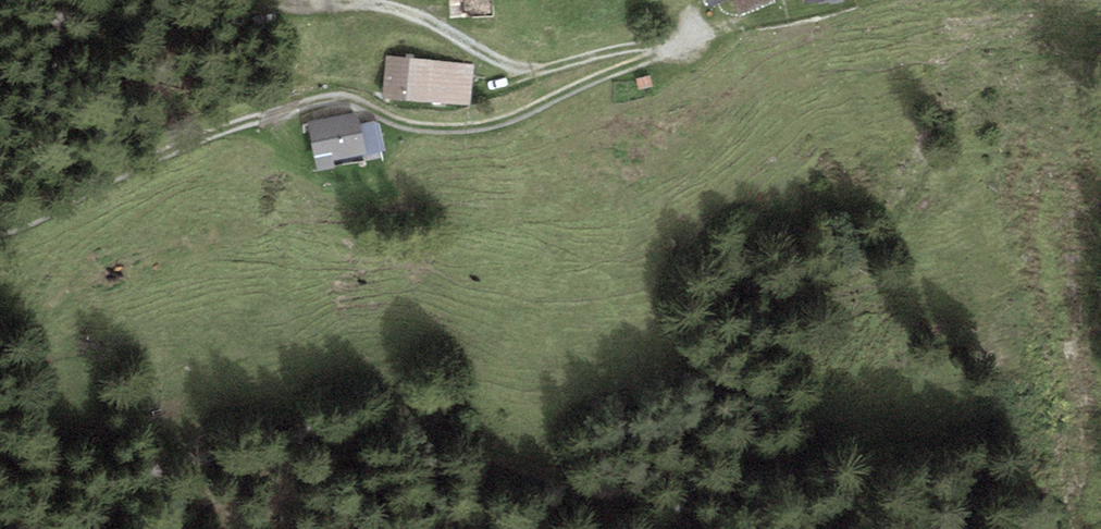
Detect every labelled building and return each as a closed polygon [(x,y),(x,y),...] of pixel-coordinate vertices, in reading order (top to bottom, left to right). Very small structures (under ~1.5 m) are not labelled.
[(740,14),(771,0),(734,0),(740,14)] [(473,63),(386,56),(383,97),(470,104),(473,63)] [(650,74),(636,78),(639,89),(653,85),(650,74)] [(357,111),(307,121),(318,171),(335,167),(333,160),(384,149),(378,120),(359,124),(357,111)]
